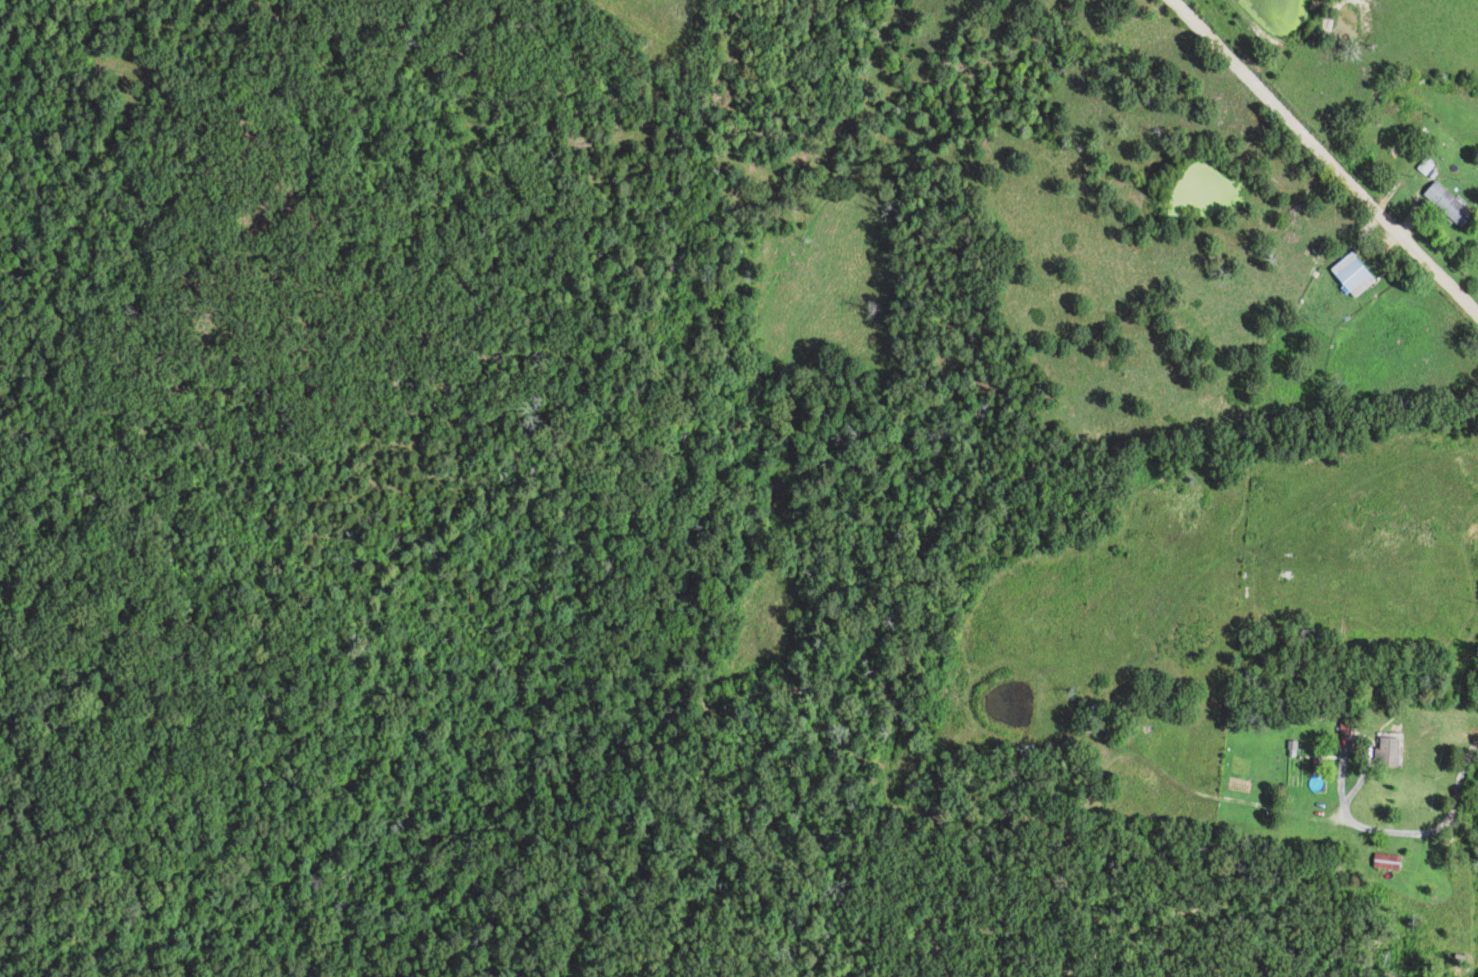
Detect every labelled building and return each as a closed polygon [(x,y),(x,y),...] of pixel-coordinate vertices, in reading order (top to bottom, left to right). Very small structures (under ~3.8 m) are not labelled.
[(1420,195),(1456,230),(1469,216),(1433,181),(1420,195)] [(1325,274),(1352,301),(1372,281),(1345,254),(1325,274)] [(1394,767),(1394,739),(1372,739),(1372,767),(1394,767)] [(1399,871),(1399,856),(1373,856),(1373,871),(1399,871)]
